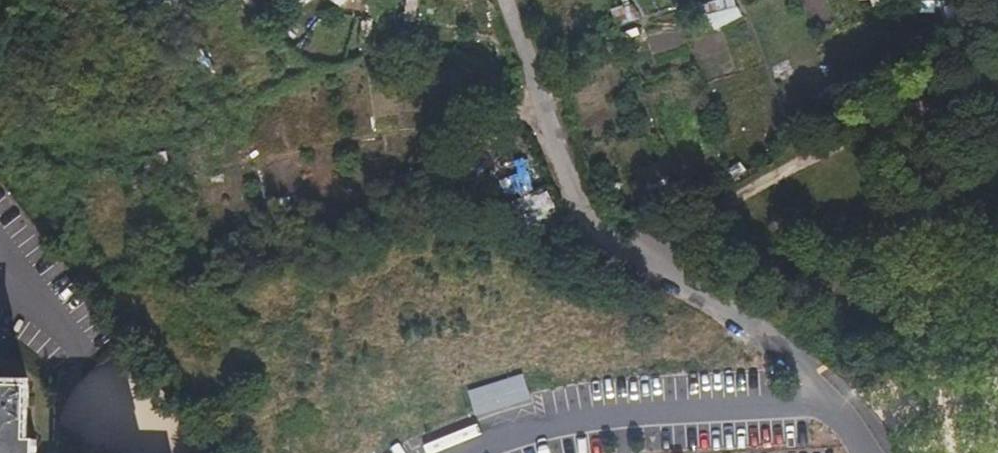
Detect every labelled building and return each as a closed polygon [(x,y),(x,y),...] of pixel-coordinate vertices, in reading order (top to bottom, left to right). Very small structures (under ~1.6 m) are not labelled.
[(717,26),(739,17),(732,0),(721,0),(708,5),(717,26)] [(472,412),(527,403),(522,378),(467,388),(472,412)] [(38,441),(29,440),(30,402),(0,400),(0,452),(37,452),(38,441)]
